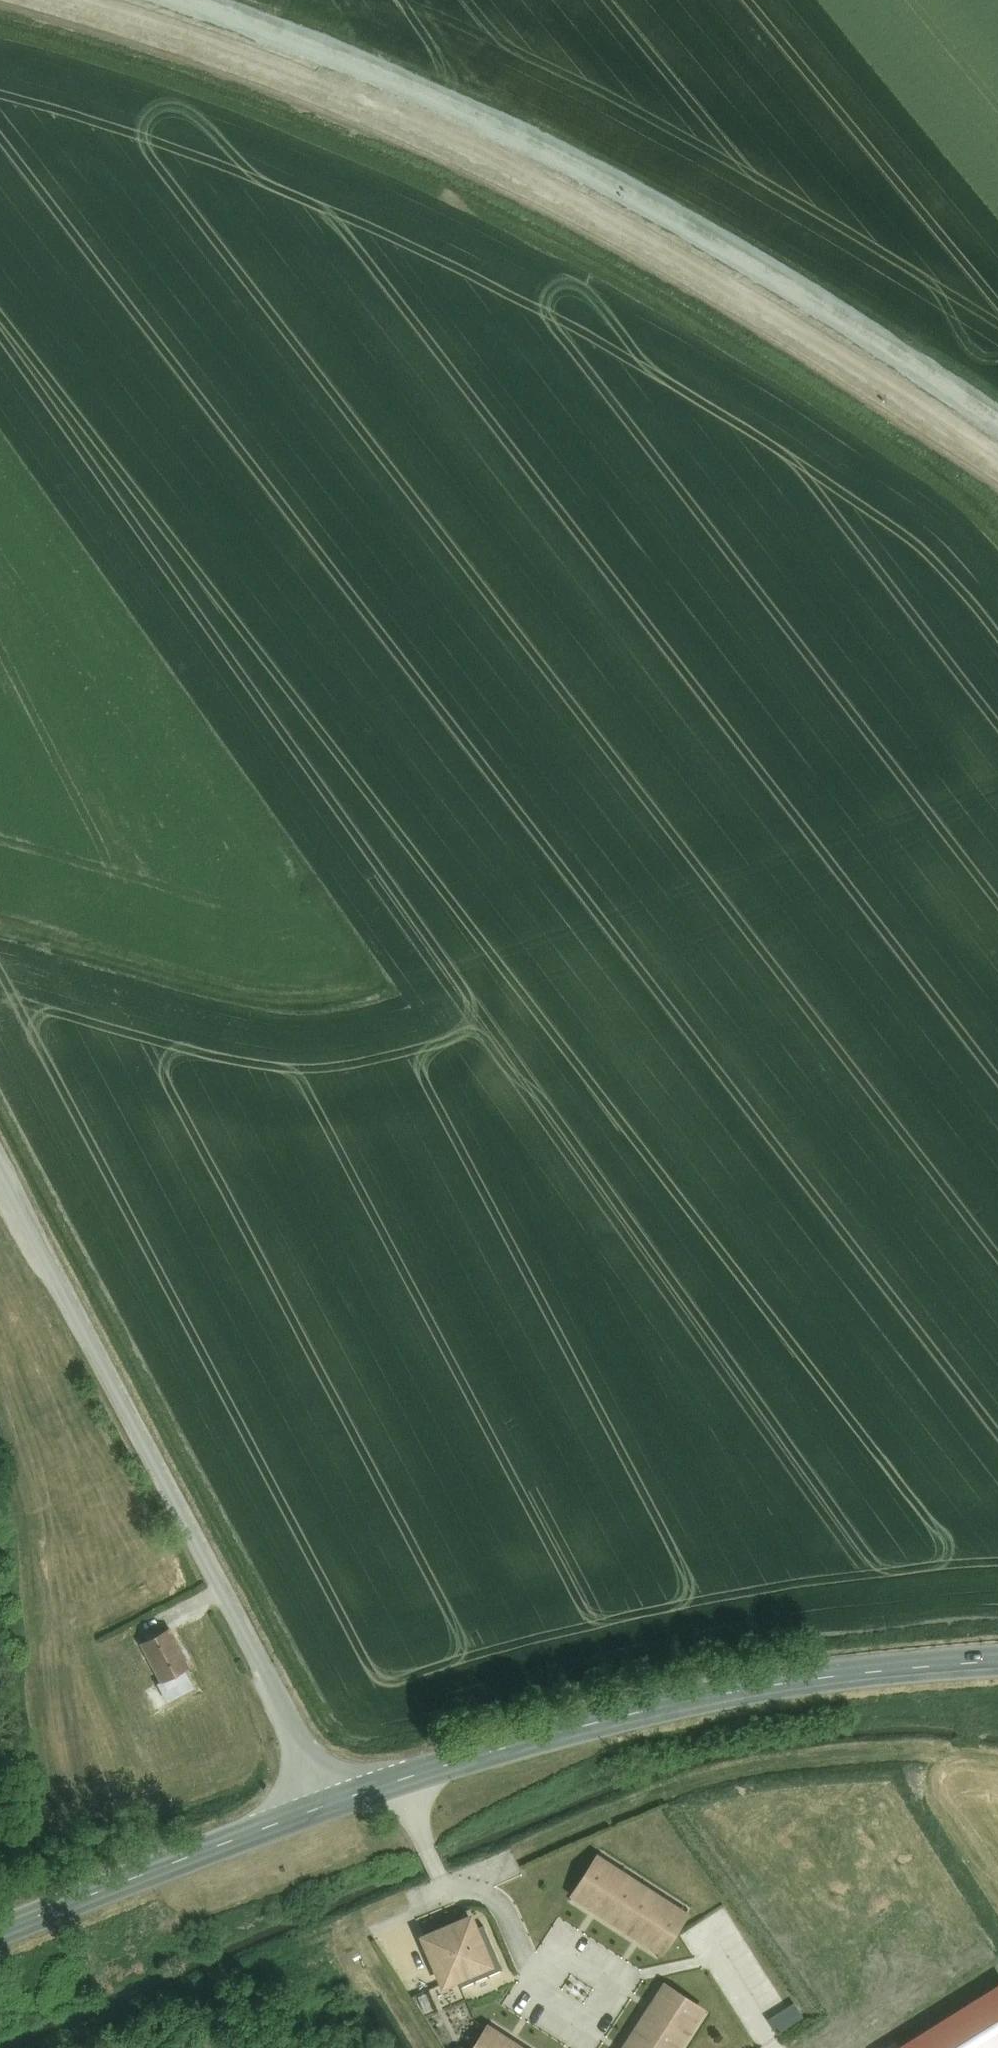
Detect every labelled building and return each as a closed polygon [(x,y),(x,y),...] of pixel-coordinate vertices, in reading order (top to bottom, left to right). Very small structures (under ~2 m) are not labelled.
[(147,1636),(168,1678),(196,1664),(171,1621),(147,1636)] [(571,1886),(661,1948),(690,1905),(599,1847),(571,1886)] [(417,1930),(442,1978),(495,1957),(471,1905),(417,1930)] [(615,2047),(680,2047),(709,2006),(659,1976),(615,2047)] [(776,2028),(805,2017),(799,2002),(771,2013),(776,2028)] [(485,2014),(463,2047),(540,2047),(485,2014)]
